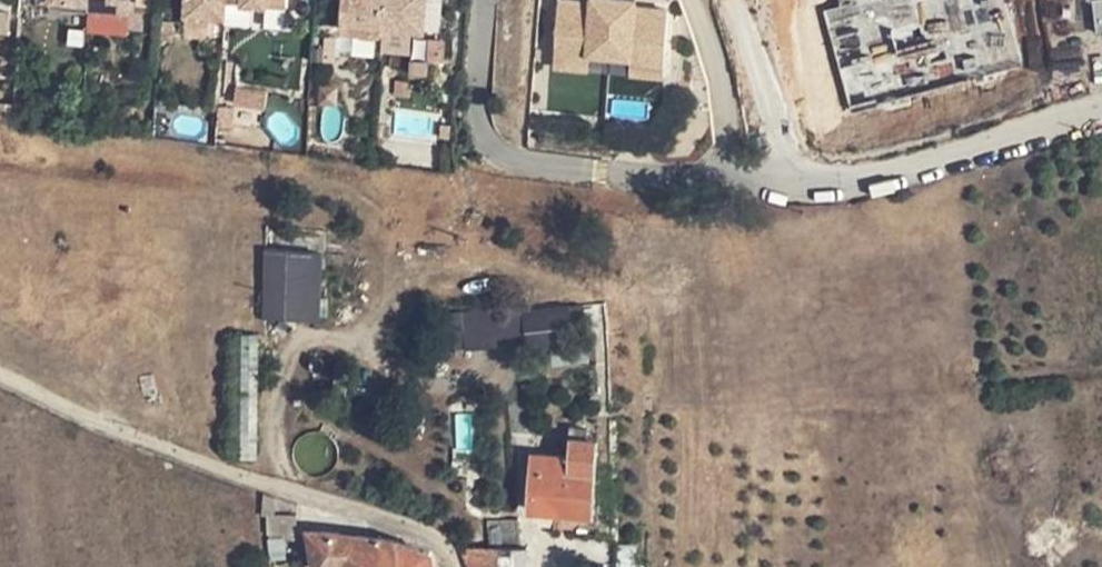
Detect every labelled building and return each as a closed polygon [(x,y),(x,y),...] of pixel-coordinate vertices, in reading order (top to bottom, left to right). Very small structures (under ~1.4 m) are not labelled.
[(226,6),(226,0),(186,0),(185,12),(209,13),(210,5),(226,6)] [(387,0),(345,0),(344,12),(357,13),(356,27),(385,29),(385,24),(387,0)] [(385,24),(414,25),(427,26),(429,0),(387,0),(385,24)] [(555,68),(669,75),(673,0),(559,0),(555,68)] [(210,5),(209,13),(226,14),(226,6),(210,5)] [(89,6),(88,16),(116,17),(116,7),(89,6)] [(357,13),(344,12),(343,26),(356,27),(357,13)] [(414,25),(385,24),(385,29),(385,34),(414,36),(414,25)] [(289,247),(267,246),(264,318),(320,321),(325,253),(289,251),(289,247)] [(609,356),(603,299),(467,311),(470,346),(537,340),(539,362),(609,356)] [(316,404),(332,405),(333,394),(317,393),(316,404)] [(530,508),(586,512),(591,513),(596,437),(571,435),(567,453),(535,450),(530,508)] [(278,498),(266,494),(262,514),(268,514),(268,532),(298,533),(298,515),(276,514),(278,498)] [(517,518),(489,519),(490,537),(491,546),(462,549),(468,566),(526,566),(526,545),(521,545),(517,518)] [(434,550),(402,539),(337,530),(310,530),(317,566),(341,566),(437,566),(434,550)]
